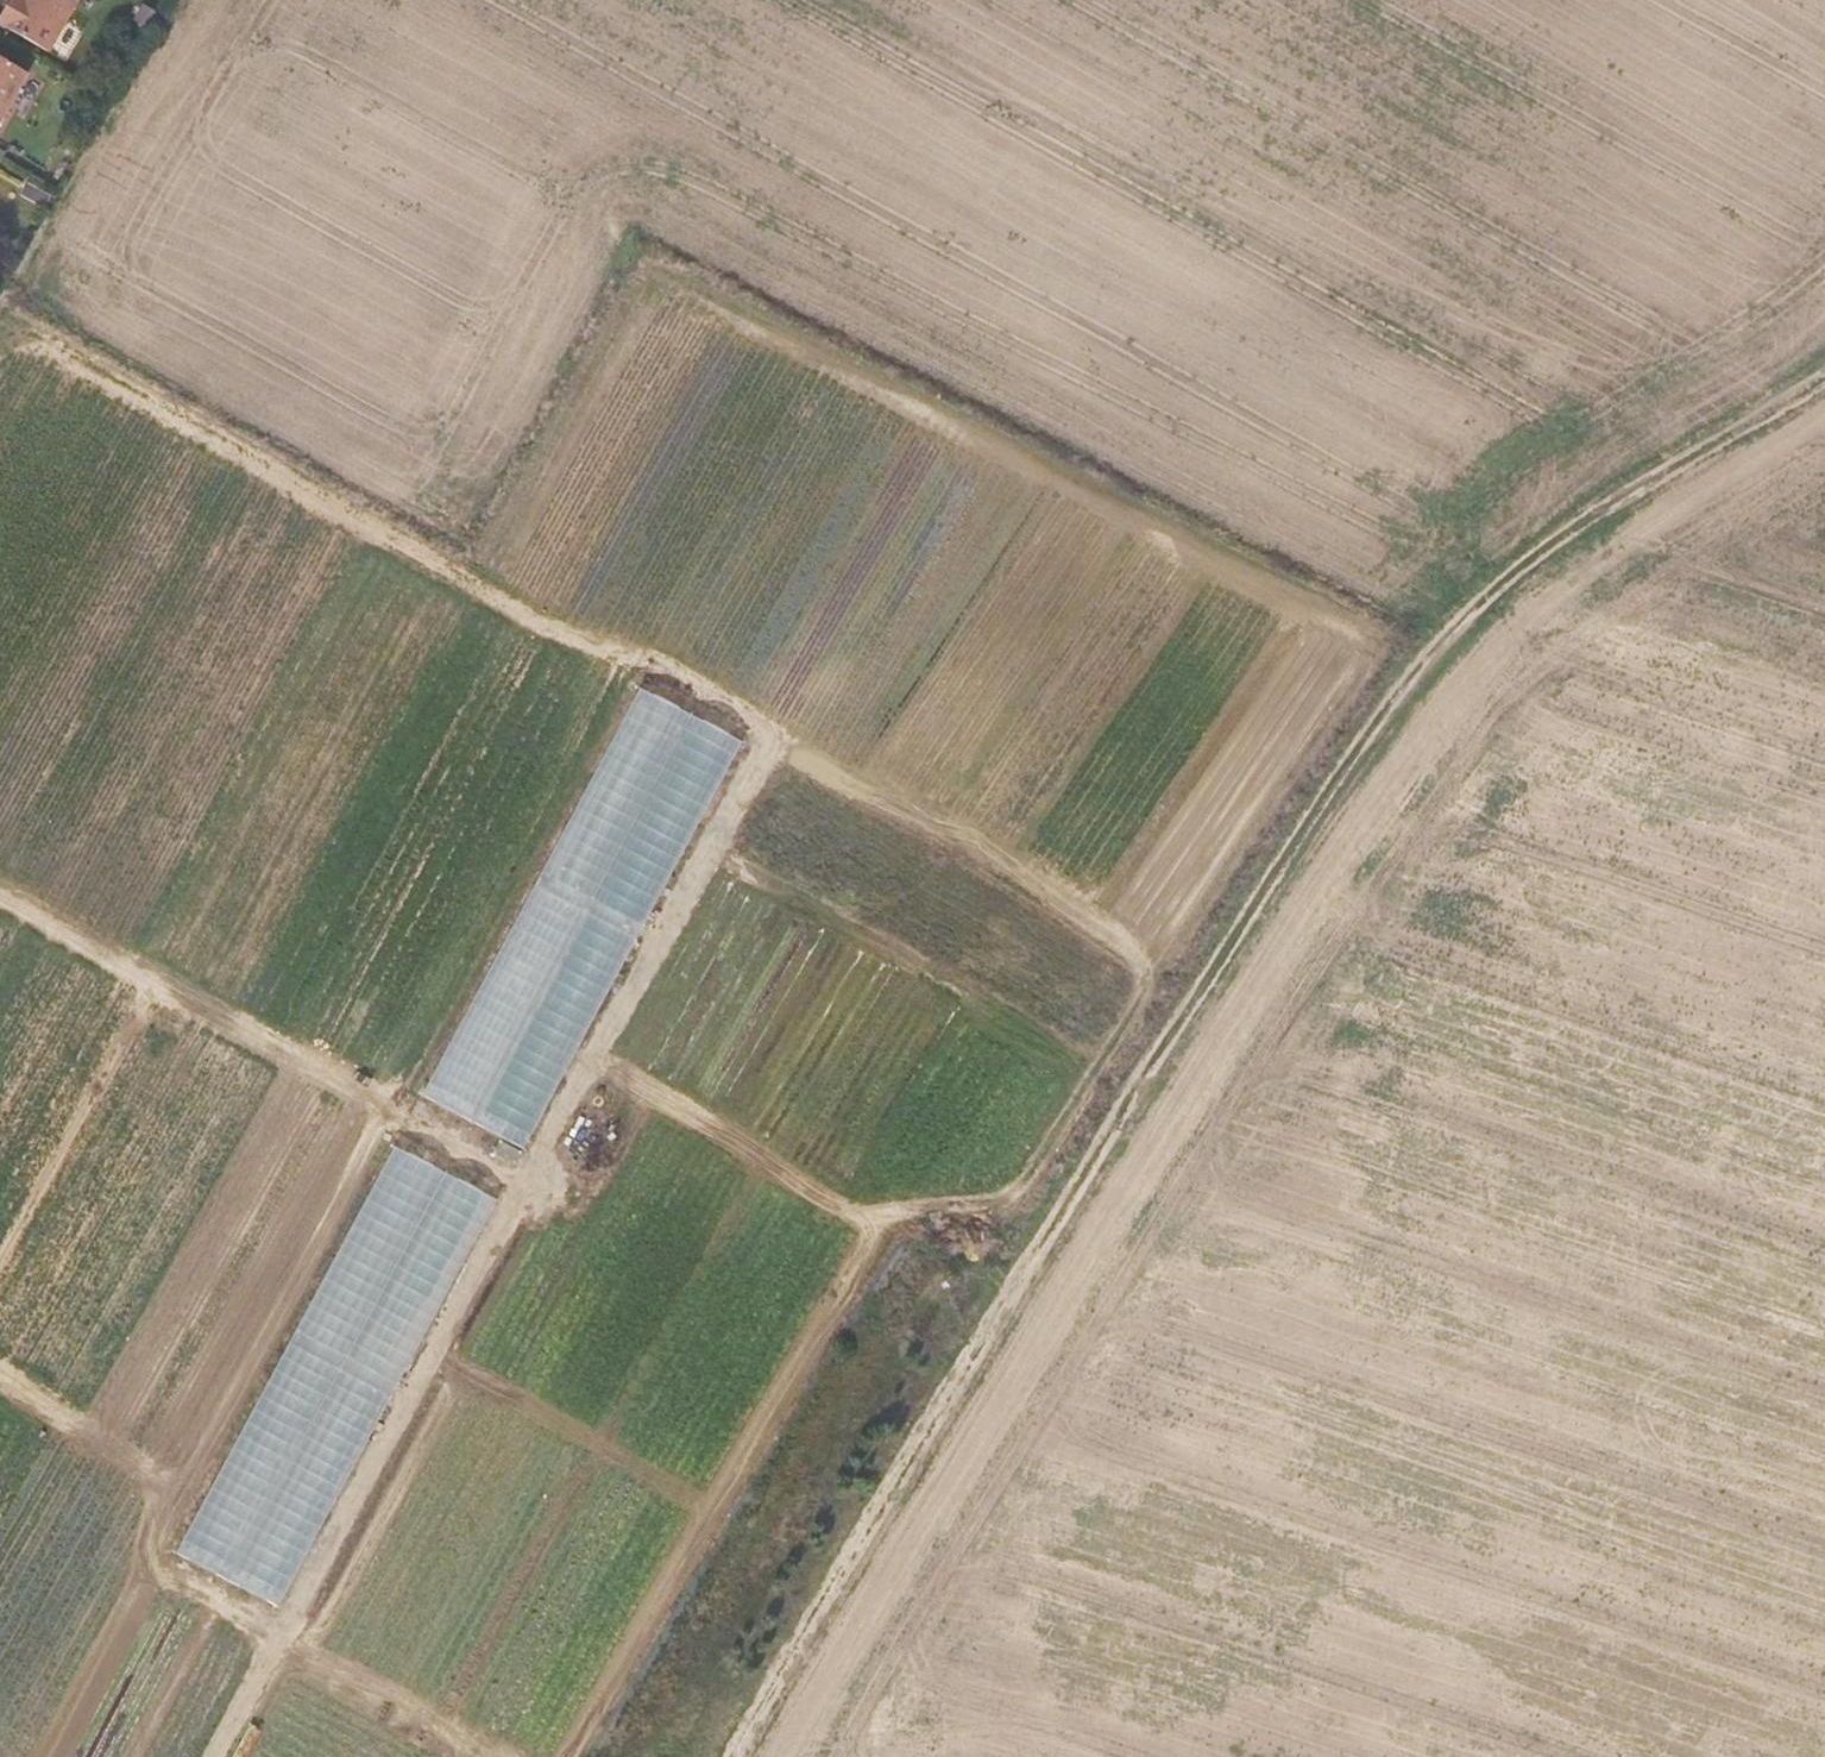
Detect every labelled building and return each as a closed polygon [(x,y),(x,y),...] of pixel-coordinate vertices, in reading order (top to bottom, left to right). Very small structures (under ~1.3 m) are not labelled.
[(15,6),(9,2),(0,18),(0,22),(49,51),(78,0),(18,0),(15,6)] [(16,66),(0,57),(0,120),(27,72),(16,66)] [(422,1102),(527,1153),(619,962),(617,961),(606,983),(579,970),(550,1031),(528,1020),(526,1026),(471,1000),(422,1102)] [(256,1597),(275,1607),(368,1435),(360,1430),(353,1444),(345,1440),(274,1572),(271,1570),(256,1597)]
